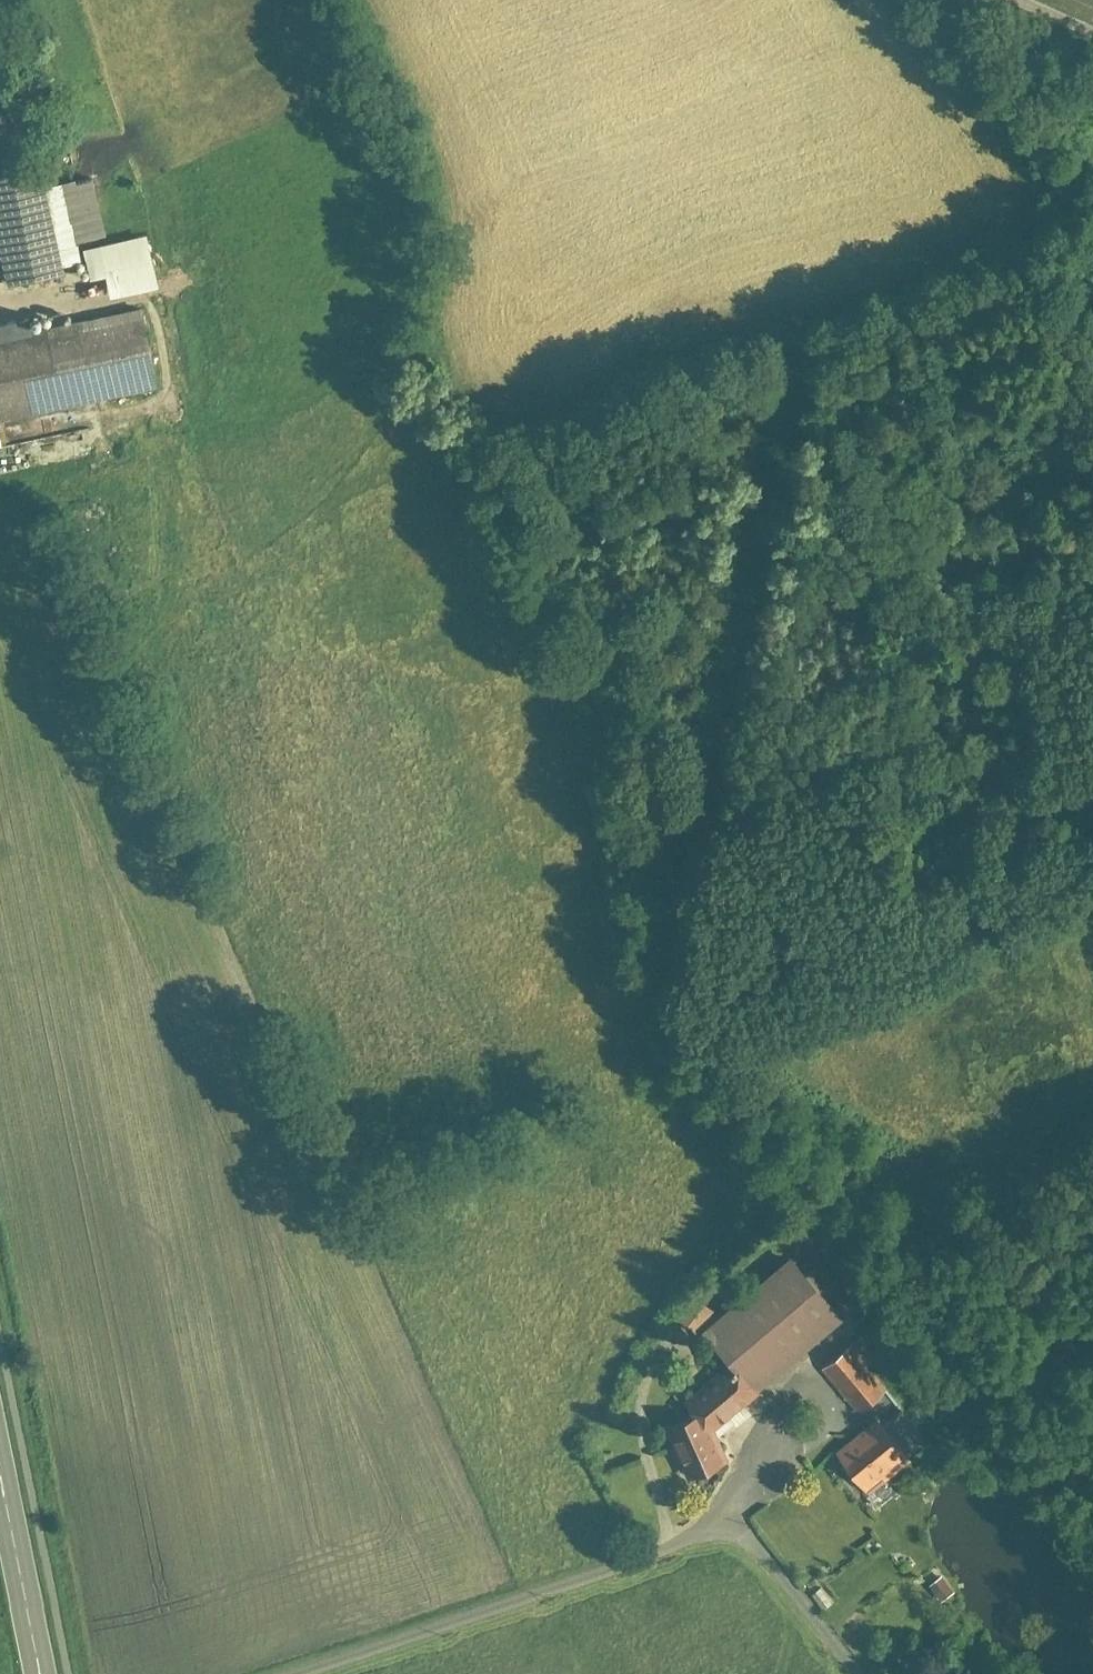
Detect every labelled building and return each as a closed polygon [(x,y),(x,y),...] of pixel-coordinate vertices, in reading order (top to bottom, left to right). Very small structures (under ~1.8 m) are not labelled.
[(22,140),(12,99),(0,102),(0,146),(22,140)] [(12,285),(74,270),(48,164),(0,176),(0,235),(12,285)] [(81,249),(116,241),(103,179),(68,186),(81,249)] [(171,395),(151,305),(0,338),(0,433),(171,395)] [(703,1326),(753,1386),(838,1315),(788,1255),(703,1326)] [(695,1289),(670,1313),(685,1330),(711,1306),(695,1289)] [(853,1345),(816,1371),(861,1435),(836,1451),(867,1499),(943,1450),(912,1402),(899,1411),(853,1345)] [(657,1428),(688,1487),(724,1468),(707,1436),(748,1403),(720,1369),(672,1408),(679,1416),(657,1428)]
